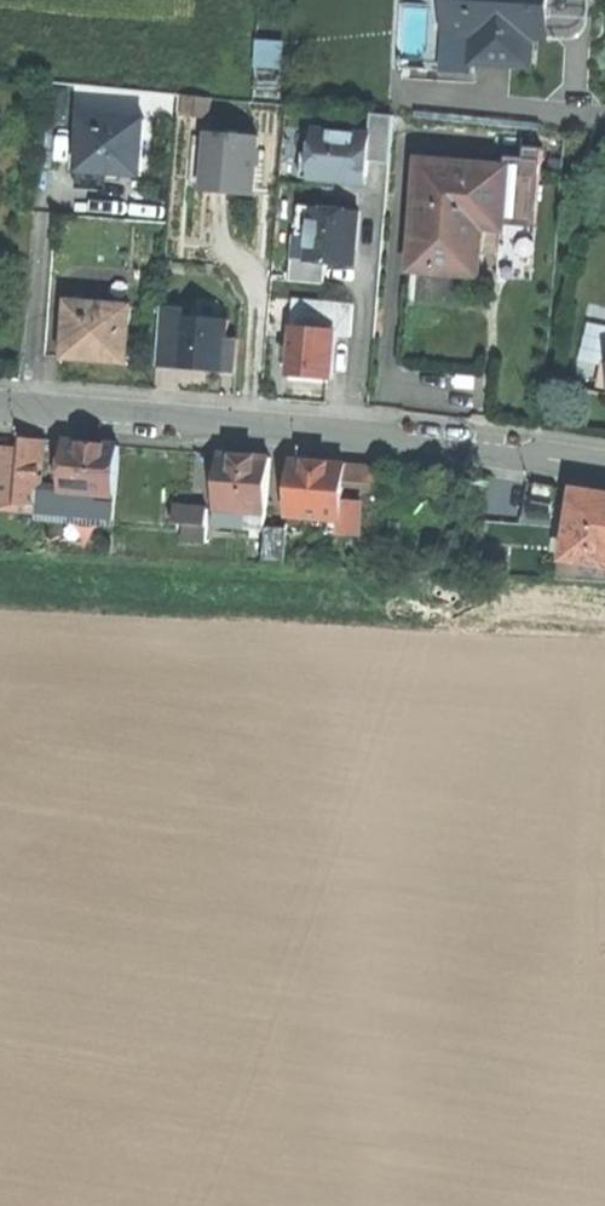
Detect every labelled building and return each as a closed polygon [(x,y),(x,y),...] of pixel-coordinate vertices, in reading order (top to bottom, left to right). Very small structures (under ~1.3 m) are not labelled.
[(532,68),(534,39),(549,39),(550,11),(551,0),(452,0),(450,33),(475,34),(474,65),(532,68)] [(109,173),(142,176),(147,118),(82,113),(77,170),(109,173)] [(372,114),(371,134),(368,162),(392,164),(396,115),(372,114)] [(303,180),(351,183),(351,177),(367,178),(368,162),(371,134),(315,129),(314,154),(305,153),(303,180)] [(208,132),(203,190),(228,192),(256,194),(261,137),(208,132)] [(440,269),(477,272),(481,224),(502,226),(507,170),(487,168),(487,163),(420,158),(411,266),(440,269)] [(508,159),(507,170),(502,226),(537,229),(543,161),(508,159)] [(300,233),(310,234),(312,208),(302,207),(300,233)] [(360,212),(312,208),(310,234),(307,262),(328,264),(356,266),(360,212)] [(326,284),(328,264),(307,262),(293,261),(292,281),(326,284)] [(94,358),(126,360),(129,306),(67,303),(65,356),(94,358)] [(297,304),(295,330),(339,332),(338,339),(354,339),(355,307),(297,304)] [(203,370),(236,372),(238,340),(229,339),(230,321),(185,318),(186,310),(163,309),(159,367),(203,370)] [(312,379),(336,380),(338,339),(339,332),(295,330),(294,348),(293,367),(293,378),(312,379)] [(283,367),(293,367),(294,348),(284,348),(283,367)] [(24,438),(23,450),(0,448),(0,510),(40,514),(47,440),(24,438)] [(83,445),(65,443),(64,460),(57,460),(55,480),(63,480),(62,493),(114,496),(117,447),(83,445)] [(246,456),(220,455),(215,526),(267,529),(272,458),(246,456)] [(319,464),(291,462),(288,516),(343,520),(344,502),(346,482),(347,466),(319,464)] [(381,468),(347,466),(346,482),(380,484),(381,468)] [(551,484),(536,481),(531,512),(546,515),(551,484)] [(572,488),(570,506),(568,517),(563,557),(604,563),(604,493),(595,492),(572,488)] [(363,503),(344,502),(343,520),(342,534),(361,535),(363,503)] [(207,524),(208,524),(209,506),(175,505),(174,523),(185,523),(207,524)] [(558,516),(568,517),(570,506),(559,505),(558,516)] [(206,543),(207,524),(185,523),(184,541),(206,543)] [(289,531),(267,529),(265,565),(287,566),(289,531)]
